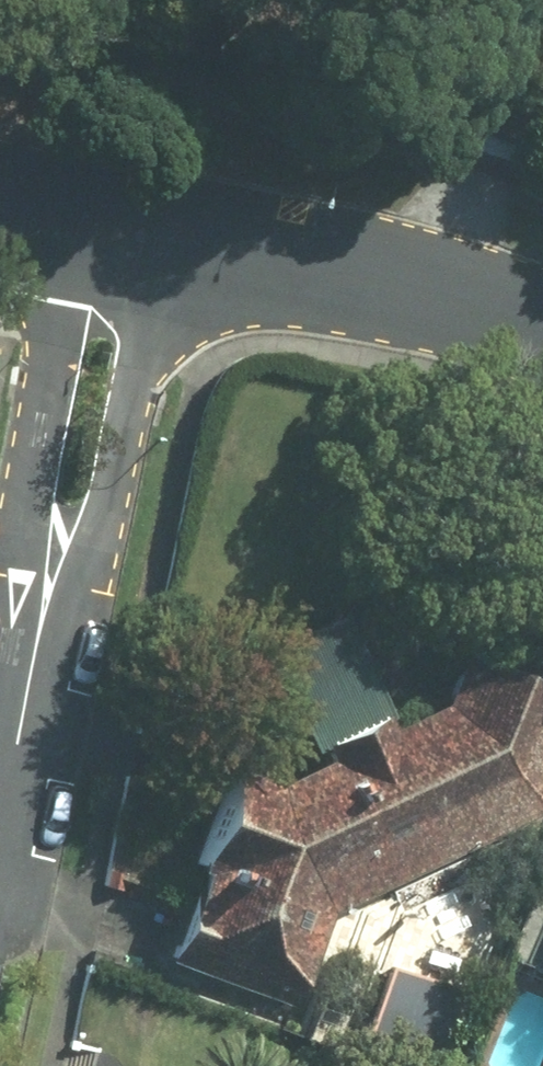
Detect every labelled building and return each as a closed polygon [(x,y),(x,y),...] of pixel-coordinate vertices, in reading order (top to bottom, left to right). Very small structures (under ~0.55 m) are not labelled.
[(454,650),(410,709),(355,606),(263,648),(315,765),(280,780),(226,766),(178,952),(312,987),(333,909),(542,806),(542,677),(454,650)]
